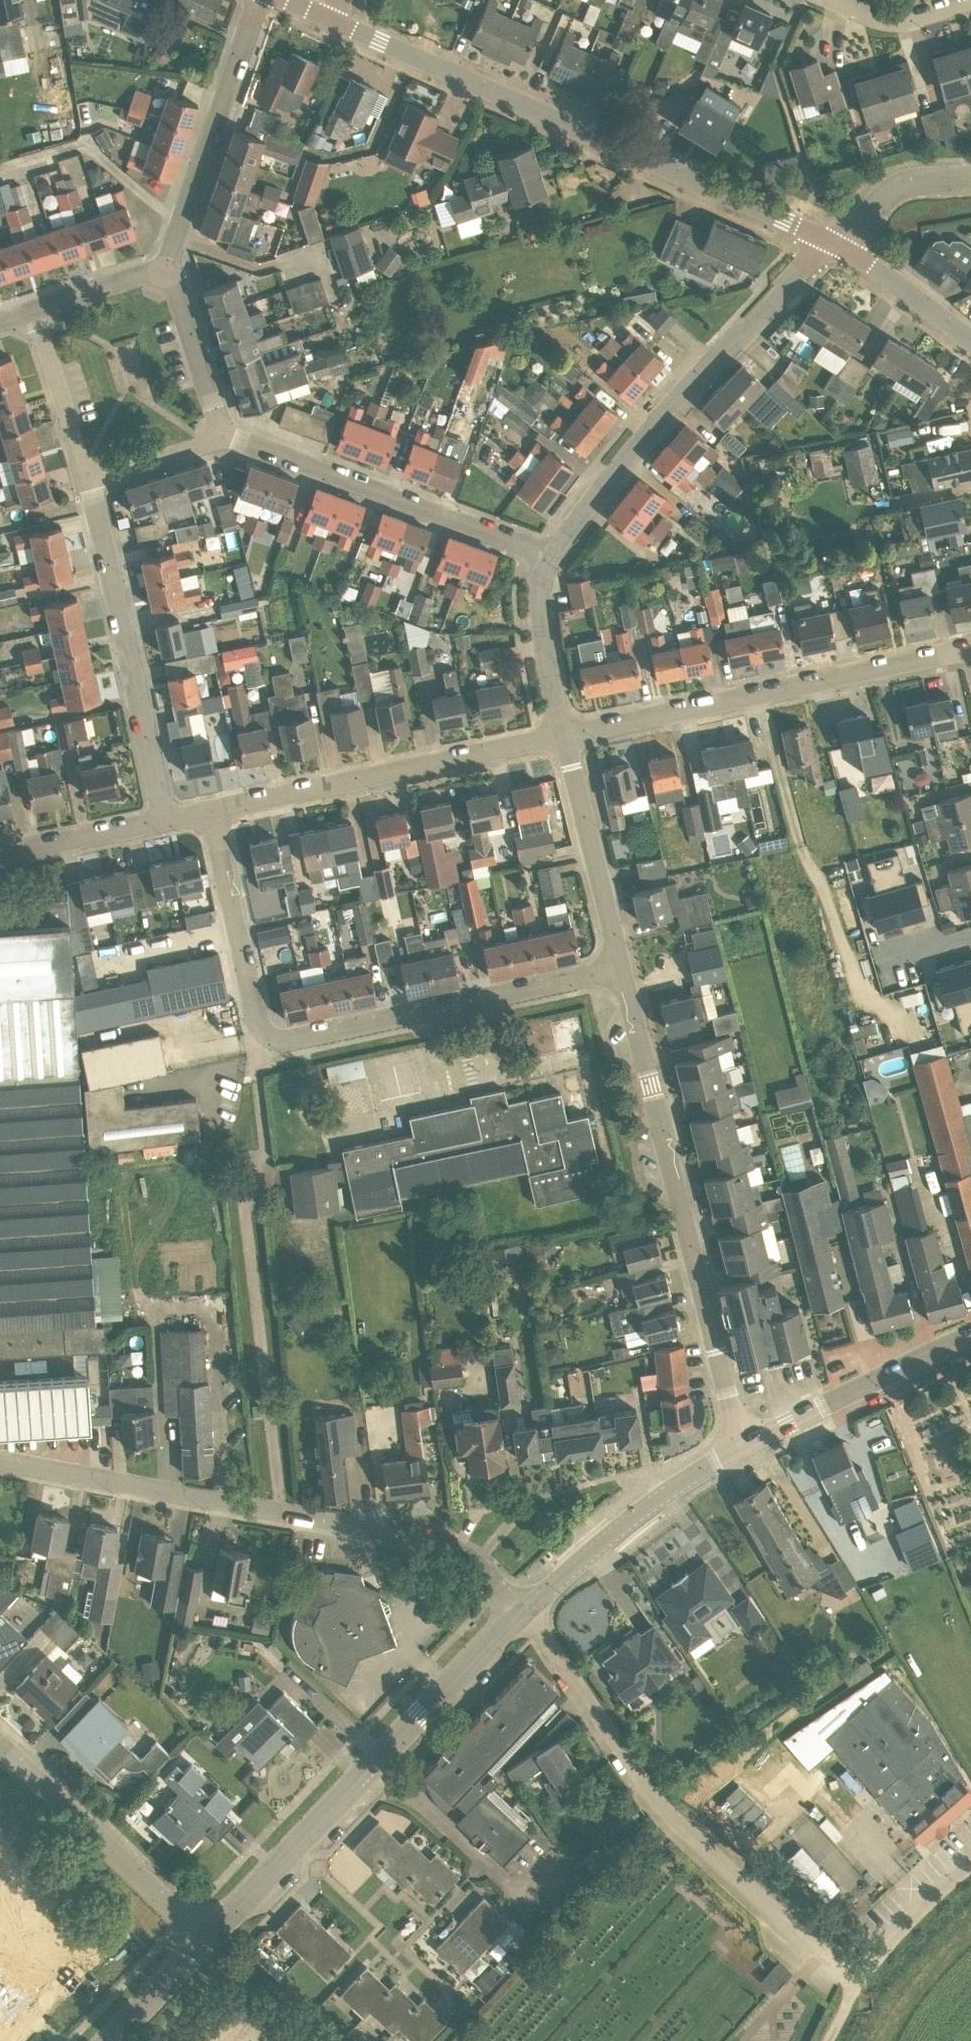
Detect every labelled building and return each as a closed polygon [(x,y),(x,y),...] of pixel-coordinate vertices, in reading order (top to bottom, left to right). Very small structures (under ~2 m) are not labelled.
[(2,53),(3,60),(26,55),(18,18),(26,17),(22,0),(0,0),(0,47),(2,53)] [(64,24),(67,44),(86,41),(82,18),(92,17),(120,29),(120,30),(147,42),(151,0),(60,0),(64,24)] [(160,7),(187,20),(193,8),(212,17),(220,0),(163,0),(160,7)] [(512,19),(494,11),(498,2),(494,0),(489,0),(481,17),(471,39),(484,45),(481,51),(495,57),(512,19)] [(530,0),(521,0),(519,5),(529,9),(533,1),(530,0)] [(640,13),(646,0),(619,0),(618,3),(628,8),(616,35),(629,41),(635,27),(641,13),(640,13)] [(640,13),(641,13),(652,18),(656,10),(667,16),(660,33),(656,41),(658,45),(668,50),(673,39),(675,36),(685,12),(690,0),(646,0),(640,13)] [(685,12),(697,17),(689,34),(702,40),(694,56),(706,62),(714,45),(722,25),(725,19),(713,13),(719,0),(690,0),(685,12)] [(722,25),(714,45),(706,62),(719,67),(728,46),(750,55),(755,44),(757,45),(771,14),(745,3),(741,13),(730,8),(725,19),(722,25)] [(542,22),(533,18),(530,27),(512,19),(495,57),(509,64),(512,57),(525,62),(535,40),(542,22)] [(787,32),(790,26),(783,23),(770,29),(768,33),(784,40),(787,32)] [(590,53),(572,45),(575,36),(566,32),(558,51),(549,73),(561,79),(558,85),(573,91),(590,53)] [(615,37),(611,46),(623,51),(629,54),(633,45),(615,37)] [(159,62),(167,62),(172,57),(172,50),(166,45),(159,45),(154,50),(154,57),(159,62)] [(959,51),(969,86),(970,86),(970,90),(970,48),(959,51)] [(969,86),(959,51),(944,56),(941,49),(928,53),(933,69),(938,68),(946,93),(969,86)] [(621,56),(611,51),(607,60),(590,53),(573,91),(587,98),(590,91),(602,97),(612,75),(621,56)] [(319,63),(298,54),(293,52),(289,60),(278,56),(260,95),(260,103),(275,109),(277,105),(287,110),(300,106),(306,90),(319,63)] [(836,70),(822,74),(817,59),(790,67),(801,102),(816,98),(821,112),(847,104),(836,70)] [(916,102),(908,77),(913,75),(908,60),(894,64),(897,71),(881,76),(891,110),(916,102)] [(719,67),(706,62),(702,72),(715,76),(719,67)] [(891,110),(881,76),(865,81),(863,74),(850,78),(855,94),(859,92),(867,117),(891,110)] [(377,89),(352,78),(344,96),(342,95),(326,131),(342,138),(347,127),(340,124),(345,114),(363,122),(367,111),(376,92),(377,89)] [(653,89),(664,95),(670,84),(658,78),(653,89)] [(714,149),(741,105),(706,84),(679,127),(714,149)] [(136,89),(129,109),(145,114),(149,104),(152,94),(136,89)] [(646,97),(646,89),(622,89),(622,97),(646,97)] [(169,94),(164,109),(161,119),(190,129),(199,104),(169,94)] [(458,138),(433,127),(438,116),(409,103),(391,146),(421,159),(444,169),(458,138)] [(948,106),(935,110),(943,136),(956,132),(948,106)] [(120,116),(126,118),(129,110),(122,108),(120,116)] [(277,133),(282,117),(255,108),(250,125),(259,127),(277,133)] [(126,118),(125,120),(141,125),(142,125),(145,114),(129,109),(129,110),(126,118)] [(935,110),(921,114),(929,140),(943,136),(935,110)] [(161,119),(160,119),(152,143),(181,154),(190,129),(161,119)] [(256,136),(235,129),(226,154),(256,164),(256,165),(272,170),(277,157),(293,162),(300,141),(277,133),(259,127),(256,136)] [(40,130),(27,133),(28,143),(41,140),(40,130)] [(96,135),(105,150),(115,145),(106,130),(96,135)] [(878,156),(870,130),(856,135),(865,160),(878,156)] [(323,138),(314,134),(310,143),(319,147),(323,138)] [(944,137),(947,148),(957,145),(953,134),(944,137)] [(181,154),(152,143),(147,158),(131,153),(127,163),(150,171),(173,179),(181,154)] [(458,194),(540,168),(532,144),(496,156),(499,166),(454,181),(456,189),(458,194)] [(248,189),(256,165),(256,164),(226,154),(218,178),(248,189)] [(330,162),(307,158),(293,197),(316,203),(330,162)] [(100,165),(88,168),(94,187),(106,183),(100,165)] [(491,202),(509,196),(511,204),(547,192),(540,168),(458,194),(458,195),(450,197),(457,221),(476,215),(493,210),(491,202)] [(68,190),(76,188),(73,177),(65,180),(68,190)] [(218,178),(209,203),(239,214),(243,202),(259,208),(260,205),(274,210),(278,199),(264,195),(248,189),(218,178)] [(48,180),(36,184),(40,196),(52,192),(48,180)] [(10,187),(8,182),(0,185),(0,213),(6,212),(15,242),(3,247),(12,276),(37,268),(10,187)] [(62,259),(52,230),(38,235),(21,183),(10,187),(37,268),(62,259)] [(264,195),(278,199),(281,190),(267,185),(264,195)] [(72,207),(76,222),(77,222),(87,251),(112,243),(102,214),(87,218),(82,203),(77,187),(76,188),(68,190),(66,191),(72,207)] [(416,207),(431,202),(427,188),(411,193),(416,207)] [(129,212),(121,189),(111,193),(117,209),(102,214),(112,243),(136,235),(129,212)] [(61,210),(72,207),(66,191),(55,194),(61,210)] [(255,219),(239,214),(209,203),(201,227),(231,238),(226,251),(253,260),(258,247),(247,243),(255,219)] [(324,237),(313,203),(298,208),(309,242),(324,237)] [(764,247),(767,241),(716,218),(709,233),(677,218),(667,240),(660,257),(712,281),(718,268),(738,277),(743,266),(754,271),(764,247)] [(77,222),(76,222),(66,226),(52,230),(62,259),(87,251),(77,222)] [(331,236),(334,248),(363,238),(359,226),(331,236)] [(533,229),(526,231),(528,239),(536,236),(533,229)] [(373,267),(363,238),(334,248),(344,277),(373,267)] [(917,264),(920,266),(920,269),(926,274),(929,272),(940,280),(949,267),(963,277),(961,280),(970,287),(970,245),(963,239),(953,239),(949,245),(944,241),(940,241),(936,246),(932,243),(917,264)] [(392,245),(376,260),(389,274),(405,259),(392,245)] [(3,247),(0,247),(0,280),(12,276),(3,247)] [(361,285),(362,285),(377,280),(373,267),(360,271),(356,273),(361,285)] [(309,282),(317,306),(329,302),(321,278),(309,282)] [(246,304),(240,286),(238,280),(205,290),(213,316),(246,304)] [(298,285),(306,310),(317,306),(309,282),(298,285)] [(298,285),(287,289),(295,313),(306,310),(298,285)] [(626,295),(628,306),(657,302),(655,291),(626,295)] [(822,344),(829,333),(844,308),(820,293),(805,318),(815,324),(809,335),(822,344)] [(246,304),(213,316),(220,339),(254,328),(267,323),(263,311),(250,315),(246,304)] [(677,318),(662,305),(649,321),(664,334),(677,318)] [(860,360),(850,354),(856,344),(869,324),(844,308),(829,333),(822,344),(846,359),(837,374),(833,371),(823,389),(837,397),(860,360)] [(286,342),(282,331),(258,339),(254,328),(220,339),(228,363),(286,343),(286,342)] [(501,328),(476,333),(478,344),(503,339),(501,328)] [(597,336),(605,343),(606,343),(610,337),(602,330),(597,336)] [(646,345),(629,330),(621,339),(634,350),(625,360),(647,379),(664,361),(646,345)] [(606,343),(615,352),(622,344),(612,335),(610,337),(606,343)] [(913,352),(889,336),(876,357),(873,361),(898,376),(913,352)] [(300,337),(286,342),(286,343),(228,363),(235,385),(308,361),(300,337)] [(443,431),(450,434),(458,437),(486,359),(490,348),(508,355),(514,337),(476,344),(452,411),(451,411),(451,412),(445,427),(443,431)] [(605,343),(599,350),(609,359),(615,352),(606,343),(605,343)] [(350,370),(343,349),(326,355),(308,361),(235,385),(244,412),(319,386),(316,377),(331,372),(333,375),(350,370)] [(913,352),(898,376),(923,391),(938,367),(913,352)] [(19,380),(12,356),(0,360),(0,386),(19,380)] [(562,357),(554,367),(574,384),(582,374),(562,357)] [(412,361),(414,369),(429,366),(427,358),(412,361)] [(625,360),(619,367),(617,369),(605,358),(596,368),(630,398),(647,379),(625,360)] [(777,379),(795,397),(803,389),(798,384),(807,369),(791,360),(784,371),(777,379)] [(860,360),(837,397),(847,403),(871,367),(860,360)] [(806,407),(795,397),(777,379),(768,388),(742,364),(722,385),(743,404),(759,419),(767,427),(783,410),(787,414),(791,410),(797,416),(806,407)] [(533,403),(547,387),(535,377),(521,393),(533,403)] [(0,386),(0,411),(26,403),(19,380),(0,386)] [(579,413),(602,432),(617,414),(582,384),(575,392),(588,402),(579,413)] [(743,404),(722,385),(703,405),(724,425),(743,404)] [(505,386),(496,398),(501,402),(510,408),(531,424),(540,413),(505,386)] [(558,398),(568,407),(574,401),(563,392),(558,398)] [(434,397),(424,393),(420,405),(430,409),(434,397)] [(939,398),(929,393),(916,413),(925,419),(939,398)] [(824,394),(810,394),(810,408),(825,407),(824,394)] [(375,415),(380,403),(371,399),(367,411),(375,415)] [(493,412),(502,419),(508,410),(509,409),(510,408),(501,402),(500,403),(493,412)] [(3,435),(3,436),(33,427),(26,403),(0,411),(0,436),(3,435)] [(360,454),(371,427),(359,422),(364,408),(352,403),(345,423),(337,446),(360,454)] [(384,463),(400,421),(386,416),(389,406),(380,403),(375,415),(371,427),(360,454),(384,463)] [(287,404),(279,425),(292,429),(299,408),(287,404)] [(315,404),(311,413),(323,417),(335,421),(338,413),(315,404)] [(304,434),(311,413),(299,408),(292,429),(304,434)] [(508,410),(502,419),(523,434),(530,426),(509,409),(508,410)] [(311,413),(304,434),(316,438),(323,417),(311,413)] [(579,413),(576,416),(570,424),(558,414),(551,423),(585,452),(602,432),(579,413)] [(873,417),(873,427),(884,428),(887,422),(883,417),(880,414),(875,414),(873,417)] [(316,438),(328,442),(335,421),(323,417),(316,438)] [(443,431),(445,427),(437,424),(433,436),(428,434),(429,431),(417,428),(411,447),(402,470),(426,479),(436,451),(440,440),(443,431)] [(720,453),(686,424),(670,443),(691,462),(701,451),(713,461),(720,453)] [(33,427),(3,436),(9,459),(39,450),(33,427)] [(729,429),(720,438),(738,456),(747,446),(729,429)] [(887,432),(890,446),(904,443),(901,429),(887,432)] [(767,443),(774,449),(782,441),(774,435),(767,443)] [(531,450),(527,456),(523,462),(557,488),(573,468),(537,441),(530,449),(531,450)] [(456,442),(451,456),(436,451),(426,479),(451,488),(466,445),(456,442)] [(691,462),(670,443),(653,462),(688,491),(694,483),(682,473),(691,462)] [(871,443),(844,449),(850,479),(878,473),(871,443)] [(906,462),(909,476),(911,476),(914,491),(958,481),(970,478),(970,447),(906,462)] [(817,476),(833,473),(828,448),(812,452),(817,476)] [(527,456),(518,449),(514,455),(523,462),(527,456)] [(16,481),(16,482),(46,473),(39,450),(9,459),(0,461),(0,472),(4,484),(16,481)] [(523,462),(514,455),(508,462),(517,469),(523,462)] [(208,462),(180,470),(189,497),(217,488),(215,484),(208,462)] [(557,488),(523,462),(517,469),(515,473),(513,472),(506,481),(542,508),(557,488)] [(707,463),(700,470),(710,479),(717,471),(707,463)] [(241,490),(240,493),(263,502),(274,473),(250,464),(248,470),(235,466),(228,485),(241,490)] [(180,470),(177,471),(153,478),(167,518),(182,513),(178,501),(189,497),(180,470)] [(710,479),(700,470),(695,478),(716,496),(722,490),(710,479)] [(745,485),(729,470),(716,483),(719,486),(733,499),(745,485)] [(3,485),(7,498),(4,499),(7,508),(22,504),(23,505),(53,496),(46,473),(16,482),(16,481),(4,484),(3,485)] [(263,502),(264,502),(287,510),(298,481),(274,473),(263,502)] [(153,478),(127,487),(127,488),(132,503),(136,514),(151,509),(154,522),(135,526),(138,540),(161,535),(170,530),(166,518),(167,518),(153,478)] [(625,497),(648,516),(657,504),(670,514),(676,506),(641,478),(625,497)] [(115,509),(132,503),(127,488),(119,490),(113,502),(115,509)] [(331,524),(341,497),(317,488),(309,511),(302,529),(312,533),(317,519),(331,524)] [(733,501),(722,490),(717,496),(728,507),(733,501)] [(365,506),(341,497),(331,524),(344,529),(339,543),(349,547),(356,528),(365,506)] [(609,517),(644,545),(651,536),(640,526),(648,516),(625,497),(609,517)] [(930,549),(927,534),(965,527),(959,497),(935,501),(898,509),(905,539),(894,541),(897,556),(930,549)] [(231,501),(218,505),(224,527),(238,523),(231,501)] [(406,521),(383,513),(375,535),(368,554),(378,558),(383,544),(396,548),(406,521)] [(253,532),(258,518),(249,515),(244,528),(253,532)] [(657,523),(668,532),(674,524),(663,515),(657,523)] [(294,520),(285,516),(277,539),(286,542),(294,520)] [(258,518),(253,532),(262,535),(268,521),(258,518)] [(198,523),(200,536),(214,534),(212,521),(198,523)] [(396,548),(409,553),(404,568),(415,572),(430,530),(406,521),(396,548)] [(197,523),(175,527),(178,542),(197,538),(200,537),(197,523)] [(657,523),(651,530),(662,539),(668,532),(657,523)] [(37,559),(67,552),(62,526),(38,531),(16,536),(18,546),(34,542),(37,559)] [(316,533),(312,545),(313,546),(321,548),(325,536),(316,533)] [(335,540),(325,536),(321,548),(331,552),(335,540)] [(462,574),(473,545),(450,537),(434,579),(444,583),(449,569),(462,574)] [(197,538),(178,542),(180,551),(190,549),(190,550),(199,548),(197,538)] [(480,596),(495,559),(496,554),(473,545),(462,574),(476,579),(471,592),(480,596)] [(176,564),(193,560),(190,549),(180,551),(174,553),(174,552),(166,554),(143,559),(148,584),(179,577),(176,564)] [(73,578),(67,552),(37,559),(40,574),(24,577),(26,588),(73,578)] [(738,572),(751,569),(747,552),(734,554),(738,572)] [(930,552),(919,555),(921,567),(933,565),(930,552)] [(713,572),(725,569),(722,556),(710,558),(713,572)] [(379,570),(388,573),(392,561),(384,558),(379,570)] [(401,564),(392,561),(388,573),(397,576),(401,564)] [(959,566),(963,581),(947,584),(954,617),(970,613),(970,563),(959,566)] [(664,580),(672,578),(668,565),(660,567),(664,580)] [(664,580),(660,567),(652,569),(656,582),(664,580)] [(907,627),(935,621),(929,593),(940,591),(935,567),(911,572),(914,583),(916,595),(902,599),(901,599),(907,627)] [(777,576),(762,580),(768,606),(783,602),(777,576)] [(198,586),(182,590),(179,577),(148,584),(153,608),(185,601),(185,600),(201,596),(198,586)] [(593,577),(589,578),(568,582),(573,607),(598,603),(593,577)] [(383,586),(367,580),(359,602),(375,608),(383,586)] [(740,581),(721,585),(726,605),(744,601),(740,581)] [(458,585),(449,582),(444,593),(454,597),(458,585)] [(358,589),(347,585),(343,596),(354,600),(358,589)] [(458,585),(454,597),(463,600),(467,588),(458,585)] [(0,591),(0,606),(18,601),(15,587),(0,591)] [(718,587),(703,590),(711,624),(726,620),(718,587)] [(888,631),(881,599),(878,587),(863,590),(866,603),(837,609),(844,636),(857,633),(858,637),(888,631)] [(435,598),(417,592),(407,619),(425,626),(435,598)] [(223,617),(261,609),(258,596),(232,601),(220,604),(223,617)] [(52,629),(83,623),(77,597),(31,607),(33,619),(49,615),(52,629)] [(844,636),(837,609),(814,614),(811,601),(795,605),(799,619),(797,619),(804,649),(835,642),(834,638),(844,636)] [(633,602),(619,605),(624,628),(638,625),(633,602)] [(335,616),(343,614),(342,609),(341,603),(333,604),(335,616)] [(758,658),(751,620),(750,621),(749,616),(748,616),(746,604),(727,608),(730,620),(724,621),(728,637),(726,637),(731,664),(758,658)] [(651,606),(635,609),(640,632),(655,629),(651,606)] [(784,653),(779,627),(777,628),(773,610),(749,614),(749,616),(750,621),(751,620),(758,658),(784,653)] [(203,625),(183,630),(180,618),(157,624),(163,654),(184,649),(186,657),(193,655),(207,652),(206,645),(207,645),(203,625)] [(52,629),(56,644),(58,655),(88,648),(83,623),(52,629)] [(610,626),(601,628),(603,641),(613,639),(610,626)] [(685,673),(711,668),(706,641),(704,642),(701,626),(690,628),(694,643),(679,646),(685,673)] [(639,682),(634,655),(632,656),(627,630),(617,633),(620,650),(606,653),(613,687),(639,682)] [(685,673),(679,646),(666,649),(663,633),(652,635),(655,651),(653,651),(659,678),(685,673)] [(305,634),(289,637),(294,663),(310,659),(305,634)] [(469,634),(457,636),(459,648),(471,646),(469,634)] [(606,653),(605,647),(601,644),(593,645),(591,650),(589,640),(577,642),(587,693),(613,687),(606,653)] [(260,654),(259,655),(256,643),(244,645),(246,657),(242,658),(243,666),(248,687),(266,683),(260,654)] [(431,671),(426,644),(410,647),(408,647),(413,674),(431,671)] [(246,657),(244,645),(222,649),(226,669),(243,666),(242,658),(246,657)] [(23,650),(26,662),(42,659),(39,647),(23,650)] [(512,710),(500,651),(499,647),(479,651),(482,668),(487,667),(491,685),(477,688),(478,692),(483,716),(512,710)] [(64,680),(94,674),(88,648),(58,655),(42,659),(26,662),(28,673),(60,666),(64,680)] [(196,673),(216,669),(213,651),(207,652),(193,655),(186,657),(165,661),(174,704),(202,698),(196,673)] [(371,671),(368,661),(352,664),(357,689),(360,699),(375,696),(383,735),(409,730),(406,715),(409,714),(399,666),(389,668),(371,671)] [(462,695),(461,691),(456,669),(444,672),(448,694),(434,697),(439,724),(466,719),(462,695)] [(309,716),(304,691),(294,692),(290,670),(272,674),(277,697),(268,698),(276,740),(285,738),(288,754),(316,749),(311,725),(310,716),(309,716)] [(99,699),(94,674),(64,680),(66,694),(50,697),(53,709),(76,704),(99,699)] [(360,699),(357,689),(340,693),(339,686),(316,690),(321,714),(333,712),(340,744),(367,738),(359,699),(360,699)] [(272,757),(266,729),(254,732),(245,687),(228,690),(234,718),(238,717),(241,731),(238,732),(240,739),(245,763),(272,757)] [(951,696),(928,701),(934,728),(936,740),(959,735),(951,696)] [(210,746),(209,738),(195,740),(189,713),(204,711),(202,698),(174,704),(188,774),(214,770),(210,746)] [(934,728),(928,701),(905,705),(912,738),(922,736),(921,731),(934,728)] [(0,707),(0,727),(15,724),(11,705),(0,707)] [(868,713),(849,717),(840,719),(846,743),(847,752),(864,748),(868,770),(882,767),(877,744),(875,745),(868,713)] [(172,746),(182,744),(182,743),(182,742),(177,718),(167,720),(168,724),(172,746)] [(73,720),(56,723),(61,748),(78,744),(73,720)] [(809,726),(783,731),(792,772),(805,770),(808,783),(823,780),(818,756),(815,756),(809,726)] [(31,773),(21,727),(8,730),(13,757),(17,776),(28,774),(31,773)] [(13,757),(8,730),(0,732),(0,760),(13,757)] [(750,738),(727,743),(737,793),(740,807),(750,805),(747,791),(743,772),(756,769),(750,738)] [(737,793),(727,743),(702,748),(709,779),(711,788),(714,787),(716,797),(726,795),(737,793)] [(36,751),(40,771),(31,773),(28,774),(35,807),(63,801),(59,777),(57,771),(65,770),(60,746),(36,751)] [(925,749),(915,751),(918,766),(928,764),(925,749)] [(684,797),(676,758),(675,753),(648,759),(657,800),(657,803),(684,797)] [(119,789),(113,761),(94,765),(91,754),(79,756),(87,795),(119,789)] [(629,763),(603,768),(607,785),(604,785),(613,828),(625,826),(619,797),(635,794),(629,763)] [(7,781),(5,781),(2,767),(0,767),(0,814),(14,811),(9,787),(7,781)] [(962,774),(964,782),(970,780),(970,772),(962,774)] [(540,782),(513,788),(519,819),(522,833),(515,835),(520,856),(554,848),(540,782)] [(855,785),(839,790),(847,819),(864,814),(855,785)] [(697,791),(699,802),(704,830),(722,826),(716,797),(714,787),(711,788),(697,791)] [(502,815),(498,796),(497,791),(466,798),(476,847),(469,848),(475,876),(483,874),(481,865),(497,862),(494,843),(491,844),(489,834),(505,831),(503,822),(502,815)] [(970,817),(970,792),(937,801),(941,814),(924,818),(928,829),(970,817)] [(445,851),(441,833),(456,830),(450,801),(421,807),(426,835),(419,836),(429,886),(430,886),(429,882),(451,877),(450,876),(446,876),(441,851),(445,851)] [(690,842),(706,838),(704,830),(699,802),(682,806),(690,842)] [(405,810),(376,817),(381,840),(382,846),(401,842),(404,856),(413,854),(421,852),(418,838),(411,839),(405,810)] [(928,829),(931,840),(947,836),(951,848),(967,844),(970,843),(970,817),(928,829)] [(928,829),(924,818),(913,822),(916,833),(928,829)] [(262,836),(275,833),(273,821),(260,823),(262,836)] [(359,855),(351,821),(326,827),(337,877),(361,872),(357,855),(359,855)] [(326,827),(325,827),(301,832),(306,856),(308,866),(309,866),(312,882),(337,877),(326,827)] [(927,832),(916,835),(919,845),(930,842),(927,832)] [(757,846),(749,835),(739,842),(747,854),(757,846)] [(759,842),(761,854),(789,848),(786,836),(759,842)] [(293,863),(283,865),(277,837),(250,843),(259,889),(285,884),(287,893),(298,891),(297,889),(298,889),(293,863)] [(883,857),(902,923),(925,916),(922,904),(929,902),(923,879),(908,884),(899,852),(883,857)] [(204,886),(197,854),(173,859),(180,890),(204,886)] [(424,870),(420,854),(410,857),(413,873),(424,870)] [(663,856),(637,862),(641,881),(667,875),(663,856)] [(879,929),(902,923),(883,857),(868,861),(876,892),(861,897),(867,920),(875,918),(879,929)] [(845,861),(848,871),(859,868),(857,858),(845,861)] [(173,859),(150,864),(151,871),(140,874),(147,905),(159,902),(157,895),(180,890),(173,859)] [(948,870),(952,884),(934,889),(938,900),(970,890),(970,864),(948,870)] [(558,865),(538,869),(543,894),(564,890),(558,865)] [(374,869),(375,873),(380,896),(396,893),(390,866),(374,869)] [(147,905),(140,874),(129,876),(128,868),(104,874),(111,905),(133,900),(135,907),(147,905)] [(472,876),(471,868),(466,868),(463,873),(463,877),(472,876)] [(202,874),(204,885),(210,884),(208,873),(202,874)] [(375,873),(359,876),(364,900),(380,896),(375,873)] [(79,879),(86,911),(111,905),(104,874),(79,879)] [(476,876),(459,880),(465,908),(468,924),(486,921),(476,876)] [(705,889),(679,896),(676,883),(634,892),(641,921),(678,913),(681,926),(712,918),(705,889)] [(303,913),(317,910),(312,886),(298,889),(297,889),(298,891),(303,913)] [(941,911),(959,906),(962,917),(970,915),(970,890),(938,900),(941,911)] [(746,909),(758,906),(756,894),(743,897),(746,909)] [(68,1426),(69,1428),(76,1428),(79,1425),(91,1425),(91,1423),(92,1423),(90,1406),(88,1382),(100,1382),(98,1356),(88,1357),(88,1352),(106,1351),(105,1326),(96,1326),(75,1028),(80,1027),(78,992),(74,993),(73,986),(71,954),(75,953),(73,928),(69,929),(67,896),(0,899),(0,1357),(73,1352),(75,1375),(0,1380),(0,1430),(68,1426)] [(366,901),(353,904),(361,941),(374,938),(366,901)] [(523,905),(525,921),(536,918),(533,903),(523,905)] [(350,905),(337,908),(340,923),(353,921),(350,905)] [(523,905),(512,907),(515,923),(525,921),(523,905)] [(454,959),(452,950),(450,950),(449,943),(471,938),(465,908),(454,910),(458,926),(445,929),(446,936),(423,941),(433,988),(459,982),(454,959)] [(581,957),(570,909),(547,914),(551,931),(557,962),(581,957)] [(209,911),(185,915),(188,927),(210,923),(212,923),(209,911)] [(528,936),(535,967),(557,962),(551,931),(547,914),(546,915),(550,931),(528,936)] [(312,918),(298,921),(300,934),(314,931),(312,918)] [(944,933),(956,929),(954,920),(941,923),(944,933)] [(95,947),(90,924),(73,928),(75,953),(95,947)] [(714,927),(691,933),(695,949),(687,951),(695,983),(726,976),(714,927)] [(272,928),(257,931),(261,947),(276,944),(272,928)] [(506,941),(494,943),(491,928),(479,930),(485,953),(490,976),(513,971),(506,941)] [(423,941),(421,931),(404,935),(409,959),(400,961),(402,970),(407,994),(433,988),(423,941)] [(306,935),(309,952),(319,950),(315,933),(306,935)] [(506,941),(513,971),(535,967),(528,936),(506,941)] [(391,938),(375,942),(380,967),(396,964),(391,938)] [(331,962),(328,948),(319,949),(319,950),(322,964),(331,962)] [(322,964),(319,950),(309,952),(313,966),(322,964)] [(92,951),(76,954),(79,966),(94,963),(92,951)] [(78,992),(80,1027),(205,1004),(229,999),(218,952),(195,957),(149,965),(151,977),(78,992)] [(372,977),(367,953),(344,958),(347,974),(354,1005),(377,1000),(372,977)] [(970,1003),(970,959),(959,962),(970,1003)] [(970,1031),(970,1003),(959,962),(936,969),(940,981),(932,983),(938,1006),(954,1002),(963,1033),(970,1031)] [(325,979),(322,964),(313,966),(311,967),(299,969),(309,1015),(332,1010),(325,979)] [(299,969),(299,968),(282,971),(277,972),(286,1020),(309,1015),(299,969)] [(347,974),(335,976),(325,979),(332,1010),(354,1005),(347,974)] [(688,1024),(691,1024),(699,1022),(698,1020),(709,1017),(702,993),(685,997),(662,1003),(668,1029),(688,1024)] [(736,1010),(711,1017),(716,1033),(740,1027),(736,1010)] [(160,1032),(136,1036),(82,1048),(89,1087),(90,1088),(121,1079),(167,1070),(160,1032)] [(676,1060),(680,1078),(699,1074),(721,1068),(717,1052),(734,1047),(731,1035),(721,1037),(689,1044),(692,1056),(676,1060)] [(946,1054),(914,1062),(970,1272),(970,1138),(961,1104),(960,1104),(946,1054)] [(333,1080),(366,1072),(362,1057),(329,1065),(333,1080)] [(699,1074),(680,1078),(685,1096),(701,1092),(704,1103),(735,1096),(732,1084),(732,1083),(728,1067),(721,1068),(699,1074)] [(798,1084),(775,1089),(781,1112),(813,1104),(805,1071),(795,1074),(798,1084)] [(89,1087),(84,1088),(89,1151),(201,1137),(196,1098),(124,1106),(121,1079),(90,1088),(89,1087)] [(591,1159),(598,1158),(588,1114),(567,1118),(561,1091),(514,1102),(513,1101),(508,1102),(505,1088),(481,1093),(483,1101),(408,1115),(412,1134),(385,1140),(397,1196),(400,1195),(528,1170),(535,1203),(597,1190),(591,1159)] [(707,1114),(690,1118),(695,1137),(735,1126),(731,1110),(738,1108),(735,1096),(704,1103),(707,1114)] [(961,1104),(970,1138),(970,1101),(961,1104)] [(750,1154),(747,1142),(740,1143),(735,1126),(695,1137),(699,1155),(716,1150),(718,1162),(750,1154)] [(843,1133),(825,1137),(841,1199),(860,1195),(843,1133)] [(177,1140),(143,1144),(145,1157),(179,1153),(177,1140)] [(342,1149),(346,1165),(329,1165),(329,1167),(291,1171),(297,1214),(339,1209),(335,1178),(349,1179),(356,1215),(402,1206),(400,1195),(397,1196),(385,1140),(342,1149)] [(134,1149),(118,1151),(119,1160),(135,1158),(134,1149)] [(750,1154),(718,1162),(721,1173),(705,1177),(709,1195),(750,1184),(746,1168),(753,1166),(752,1162),(766,1158),(765,1151),(750,1155),(750,1154)] [(105,1167),(105,1153),(92,1153),(91,1172),(100,1172),(100,1167),(105,1167)] [(907,1157),(887,1162),(891,1177),(911,1172),(907,1157)] [(830,1250),(826,1251),(822,1233),(815,1206),(831,1202),(825,1179),(784,1190),(808,1287),(813,1310),(843,1303),(830,1250)] [(750,1184),(709,1195),(713,1213),(730,1209),(733,1220),(764,1212),(785,1207),(782,1196),(762,1200),(758,1184),(750,1185),(750,1184)] [(933,1229),(928,1230),(916,1185),(895,1190),(929,1320),(967,1310),(960,1287),(958,1278),(947,1281),(944,1272),(933,1229)] [(858,1269),(885,1262),(879,1239),(893,1235),(884,1200),(843,1211),(847,1227),(858,1269)] [(764,1212),(766,1218),(776,1216),(775,1209),(764,1212)] [(719,1235),(723,1253),(764,1243),(760,1226),(767,1224),(764,1212),(733,1220),(735,1231),(719,1235)] [(656,1237),(643,1240),(639,1228),(610,1235),(616,1257),(626,1255),(630,1269),(649,1264),(662,1260),(656,1237)] [(524,1243),(489,1250),(491,1258),(497,1257),(499,1265),(517,1261),(516,1258),(526,1256),(524,1243)] [(530,1268),(548,1265),(544,1243),(526,1246),(530,1268)] [(755,1277),(777,1271),(779,1271),(775,1258),(768,1260),(764,1243),(723,1253),(728,1271),(744,1267),(747,1277),(754,1275),(755,1277)] [(906,1289),(893,1293),(885,1262),(858,1269),(867,1300),(866,1300),(874,1329),(914,1318),(906,1289)] [(649,1264),(630,1269),(619,1271),(625,1293),(636,1290),(639,1304),(659,1299),(671,1296),(665,1272),(652,1275),(649,1264)] [(798,1306),(781,1310),(775,1285),(758,1290),(755,1277),(754,1275),(747,1277),(719,1284),(724,1304),(728,1308),(730,1317),(729,1323),(739,1363),(751,1360),(752,1365),(765,1365),(776,1363),(786,1359),(798,1354),(797,1349),(809,1346),(798,1306)] [(560,1301),(557,1290),(546,1292),(549,1303),(560,1301)] [(674,1308),(662,1311),(659,1299),(639,1304),(609,1311),(615,1334),(646,1326),(649,1340),(680,1331),(674,1308)] [(296,1334),(310,1324),(300,1311),(287,1321),(296,1334)] [(214,1472),(208,1381),(206,1381),(203,1329),(161,1332),(167,1414),(182,1413),(185,1473),(214,1472)] [(628,1344),(611,1348),(614,1359),(631,1355),(628,1344)] [(658,1359),(685,1356),(683,1344),(657,1347),(658,1359)] [(433,1384),(463,1380),(458,1345),(431,1349),(433,1363),(430,1364),(430,1365),(433,1384)] [(520,1403),(512,1346),(493,1349),(495,1365),(501,1406),(520,1403)] [(685,1356),(658,1359),(659,1371),(686,1368),(685,1356)] [(430,1365),(419,1366),(421,1385),(433,1384),(430,1365)] [(603,1366),(593,1368),(592,1368),(594,1376),(605,1374),(603,1366)] [(688,1381),(686,1368),(659,1371),(659,1372),(640,1374),(643,1388),(660,1385),(664,1385),(666,1396),(662,1398),(663,1402),(665,1426),(692,1423),(688,1393),(685,1393),(684,1382),(688,1381)] [(548,1372),(550,1383),(556,1382),(559,1377),(558,1370),(548,1372)] [(111,1415),(124,1415),(126,1445),(140,1444),(140,1443),(157,1442),(153,1384),(110,1388),(111,1405),(111,1415)] [(404,1403),(405,1410),(424,1408),(423,1401),(404,1403)] [(641,1439),(636,1409),(585,1416),(583,1403),(573,1405),(579,1451),(603,1448),(602,1445),(641,1439)] [(93,1423),(112,1421),(111,1415),(111,1405),(92,1406),(93,1423)] [(478,1408),(453,1412),(460,1457),(466,1456),(467,1460),(469,1460),(471,1463),(472,1465),(482,1464),(484,1464),(506,1461),(505,1454),(503,1440),(501,1430),(498,1405),(478,1408)] [(551,1405),(531,1408),(534,1424),(514,1427),(515,1434),(518,1458),(557,1452),(557,1455),(559,1454),(554,1421),(552,1408),(551,1405)] [(579,1451),(573,1405),(552,1408),(554,1421),(559,1454),(579,1451)] [(421,1422),(435,1421),(433,1407),(424,1408),(405,1410),(404,1410),(410,1459),(384,1462),(388,1494),(429,1489),(421,1422)] [(354,1413),(348,1413),(313,1416),(324,1500),(349,1497),(345,1452),(358,1451),(354,1413)] [(843,1479),(858,1473),(843,1439),(812,1453),(822,1475),(837,1512),(838,1512),(843,1524),(863,1514),(857,1502),(853,1503),(843,1479)] [(766,1482),(735,1500),(772,1564),(804,1547),(803,1547),(766,1482)] [(912,1494),(881,1500),(883,1512),(915,1506),(912,1494)] [(68,1518),(39,1513),(35,1537),(33,1543),(49,1546),(45,1570),(51,1571),(47,1593),(68,1597),(72,1574),(74,1574),(74,1570),(77,1557),(77,1551),(62,1548),(68,1518)] [(896,1530),(912,1568),(942,1555),(926,1517),(896,1530)] [(117,1527),(115,1527),(90,1522),(86,1546),(84,1555),(85,1555),(84,1558),(77,1557),(74,1570),(82,1571),(81,1575),(96,1577),(93,1591),(88,1590),(84,1614),(89,1615),(89,1617),(113,1622),(124,1562),(111,1559),(117,1527)] [(150,1604),(177,1608),(179,1597),(185,1564),(187,1552),(174,1549),(172,1549),(174,1538),(143,1532),(136,1568),(156,1572),(150,1604)] [(829,1560),(826,1562),(819,1548),(813,1552),(808,1543),(803,1547),(804,1547),(772,1564),(787,1589),(812,1573),(819,1584),(837,1574),(829,1560)] [(249,1552),(221,1546),(216,1570),(214,1585),(214,1586),(212,1597),(227,1600),(227,1603),(245,1606),(250,1577),(244,1575),(249,1552)] [(701,1618),(730,1598),(707,1563),(689,1576),(690,1578),(677,1588),(675,1585),(659,1597),(671,1614),(668,1616),(690,1648),(712,1634),(701,1618)] [(204,1568),(185,1564),(179,1597),(196,1600),(198,1601),(204,1568)] [(305,1590),(293,1615),(296,1616),(295,1619),(294,1622),(293,1625),(293,1628),(293,1631),(293,1634),(294,1638),(294,1641),(295,1644),(297,1647),(298,1649),(300,1652),(302,1654),(304,1657),(306,1659),(309,1661),(311,1662),(314,1664),(314,1665),(313,1667),(315,1668),(333,1676),(347,1683),(348,1680),(359,1656),(376,1650),(394,1643),(397,1642),(392,1630),(388,1618),(392,1610),(389,1602),(381,1599),(379,1594),(381,1590),(365,1583),(362,1575),(357,1575),(336,1572),(333,1578),(331,1577),(325,1574),(316,1569),(305,1590)] [(883,1586),(872,1592),(876,1599),(887,1593),(883,1586)] [(0,1612),(7,1604),(0,1597),(0,1670),(29,1639),(0,1612)] [(749,1597),(734,1608),(750,1629),(764,1619),(749,1597)] [(67,1617),(58,1608),(40,1627),(50,1635),(67,1617)] [(271,1619),(254,1616),(252,1631),(268,1634),(271,1619)] [(67,1617),(50,1635),(59,1644),(70,1654),(85,1639),(73,1628),(76,1626),(67,1617)] [(654,1625),(641,1634),(639,1631),(623,1642),(626,1645),(604,1661),(614,1675),(610,1678),(626,1700),(643,1687),(646,1691),(669,1675),(666,1671),(679,1661),(654,1625)] [(77,1683),(47,1654),(33,1670),(16,1687),(46,1715),(62,1698),(77,1683)] [(162,1676),(158,1658),(142,1662),(146,1680),(162,1676)] [(768,1673),(784,1683),(793,1669),(777,1659),(768,1673)] [(438,1758),(423,1774),(453,1802),(456,1799),(466,1808),(457,1818),(473,1833),(477,1829),(491,1842),(487,1846),(503,1861),(531,1832),(487,1790),(499,1776),(488,1765),(560,1689),(534,1665),(527,1672),(523,1669),(494,1699),(498,1703),(495,1706),(485,1717),(481,1714),(452,1744),(456,1748),(448,1756),(442,1762),(438,1758)] [(251,1674),(239,1675),(240,1690),(252,1689),(251,1674)] [(690,1679),(698,1689),(705,1684),(697,1674),(690,1679)] [(826,1737),(871,1787),(877,1794),(874,1796),(888,1812),(892,1809),(900,1818),(901,1819),(922,1843),(935,1832),(939,1836),(949,1827),(946,1823),(961,1809),(970,1800),(970,1790),(965,1783),(961,1778),(959,1776),(962,1773),(942,1736),(932,1720),(893,1677),(878,1691),(877,1690),(866,1700),(848,1716),(849,1717),(826,1737)] [(268,1705),(277,1697),(268,1686),(259,1694),(268,1705)] [(117,1734),(128,1723),(99,1696),(96,1700),(86,1691),(71,1707),(80,1715),(61,1737),(89,1764),(108,1781),(123,1764),(125,1766),(128,1767),(131,1768),(134,1769),(136,1769),(139,1768),(141,1768),(142,1767),(143,1767),(150,1773),(170,1753),(157,1741),(141,1758),(135,1752),(136,1751),(117,1734)] [(317,1722),(299,1706),(284,1692),(247,1732),(236,1721),(220,1738),(216,1742),(226,1752),(229,1755),(236,1747),(242,1752),(259,1768),(279,1747),(276,1744),(284,1735),(297,1747),(308,1736),(306,1733),(317,1722)] [(567,1711),(547,1733),(554,1740),(557,1739),(580,1723),(567,1711)] [(581,1775),(557,1739),(554,1740),(543,1747),(510,1769),(519,1784),(548,1765),(561,1788),(581,1775)] [(176,1838),(187,1848),(188,1849),(209,1828),(206,1825),(210,1821),(219,1829),(232,1816),(226,1810),(234,1801),(219,1787),(211,1795),(199,1785),(206,1776),(191,1762),(184,1770),(178,1764),(165,1778),(180,1792),(152,1821),(149,1824),(160,1835),(163,1831),(174,1841),(176,1838)] [(739,1785),(719,1806),(754,1839),(773,1818),(739,1785)] [(408,1837),(407,1836),(402,1842),(379,1820),(353,1848),(376,1870),(382,1864),(408,1837)] [(86,1920),(58,1893),(64,1886),(0,1825),(0,2011),(86,1920)] [(576,1849),(587,1844),(583,1834),(572,1838),(576,1849)] [(437,1853),(436,1852),(430,1858),(408,1837),(382,1864),(405,1886),(411,1881),(437,1853)] [(612,1851),(600,1841),(582,1862),(594,1872),(612,1851)] [(460,1875),(437,1853),(411,1881),(433,1902),(460,1875)] [(510,1921),(484,1896),(460,1922),(486,1947),(510,1921)] [(302,1953),(327,1927),(301,1903),(276,1929),(302,1953)] [(460,1922),(442,1941),(436,1948),(462,1972),(486,1947),(460,1922)] [(352,1952),(327,1927),(302,1953),(328,1978),(352,1952)] [(251,1955),(260,1963),(268,1953),(260,1945),(251,1955)] [(504,1958),(514,1967),(523,1957),(513,1948),(504,1958)] [(791,1971),(779,1960),(761,1980),(773,1991),(791,1971)] [(277,1962),(268,1971),(278,1980),(287,1970),(277,1962)] [(499,1962),(494,1967),(501,1974),(506,1968),(499,1962)] [(390,1987),(367,1966),(351,1983),(342,1993),(364,2014),(390,1987)] [(486,1969),(475,1981),(486,1992),(498,1980),(486,1969)] [(393,2029),(418,2003),(395,1981),(390,1987),(364,2014),(367,2017),(374,2011),(393,2029)] [(448,2020),(424,1997),(418,2003),(393,2029),(396,2032),(402,2026),(417,2040),(428,2040),(431,2037),(448,2020)]
